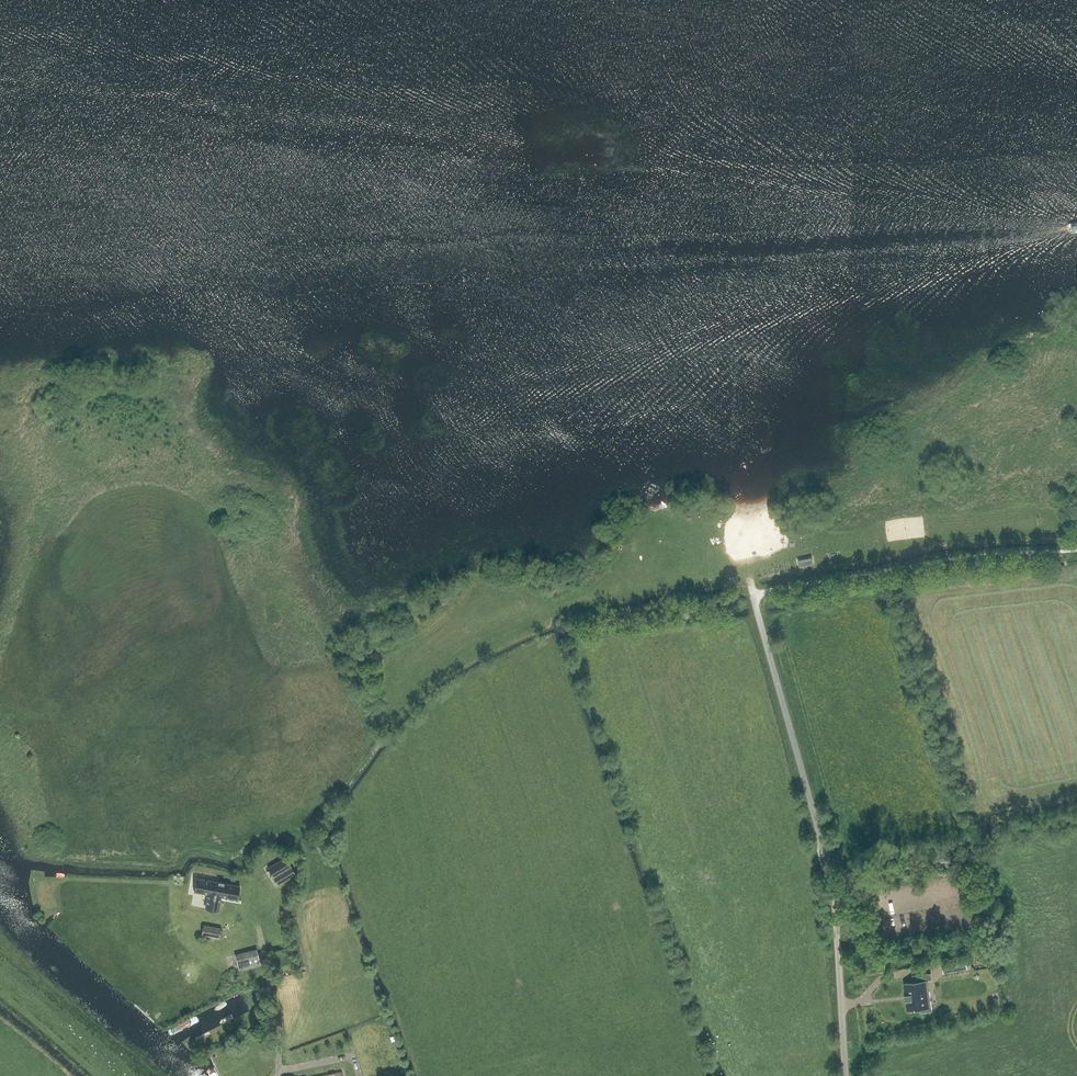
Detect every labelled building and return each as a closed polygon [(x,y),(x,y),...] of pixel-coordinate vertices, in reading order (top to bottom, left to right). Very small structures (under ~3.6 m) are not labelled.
[(813,564),(812,558),(799,560),(800,567),(813,564)] [(268,868),(278,884),(296,873),(286,857),(268,868)] [(197,878),(194,891),(208,894),(206,909),(219,911),(221,896),(238,899),(240,886),(197,878)] [(219,938),(221,928),(203,925),(201,935),(219,938)] [(994,950),(986,951),(988,961),(995,960),(994,950)] [(239,970),(261,964),(258,952),(247,955),(246,952),(236,955),(239,970)] [(907,995),(905,995),(905,996),(907,996),(907,1001),(905,1001),(906,1001),(907,1001),(908,1011),(921,1010),(921,1013),(932,1012),(930,992),(927,992),(926,981),(932,980),(931,974),(913,976),(913,982),(905,983),(907,995)]
